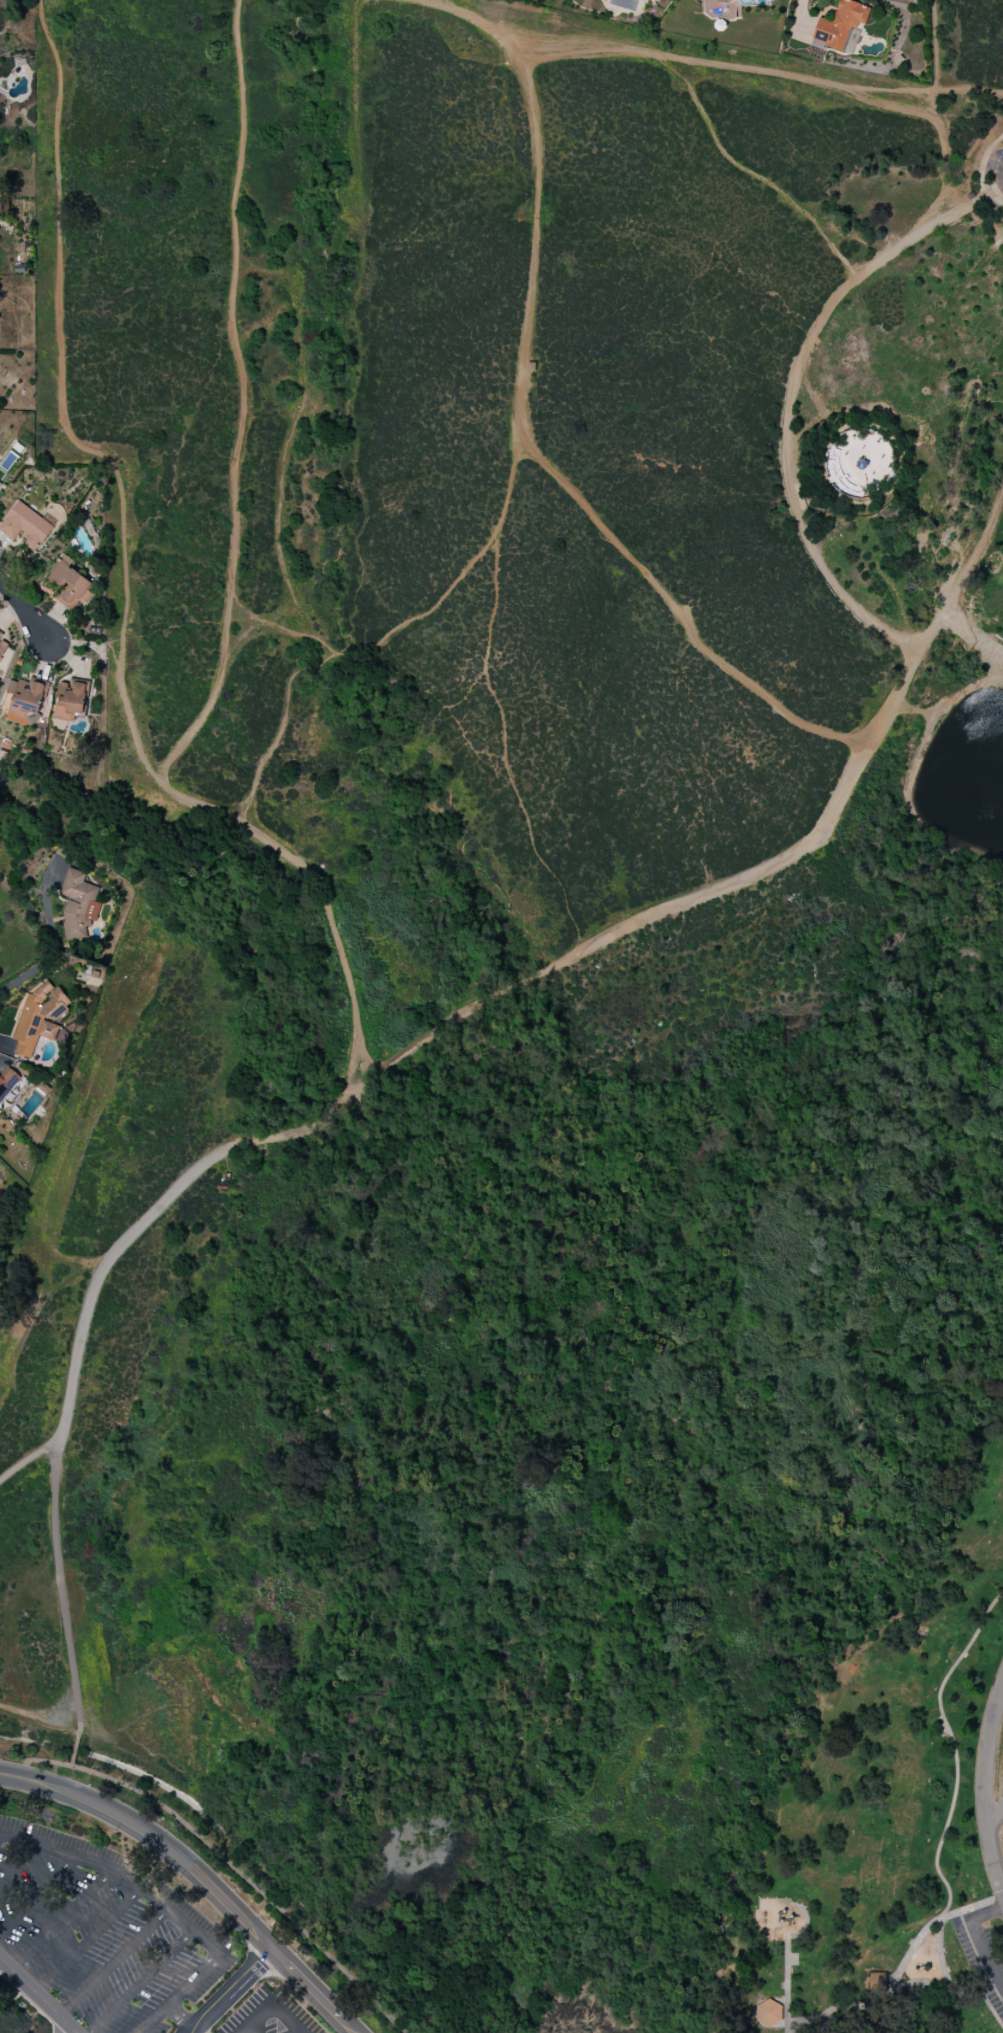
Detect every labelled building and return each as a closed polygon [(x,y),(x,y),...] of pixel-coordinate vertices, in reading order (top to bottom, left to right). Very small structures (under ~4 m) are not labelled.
[(853,21),(865,25),(871,8),(846,0),(839,0),(832,22),(818,18),(811,41),(844,51),(853,21)] [(523,355),(531,355),(531,365),(523,365),(523,355)] [(844,432),(835,441),(829,450),(826,459),(826,470),(829,479),(833,486),(837,490),(841,494),(853,500),(865,500),(881,495),(890,488),(896,478),(898,468),(898,457),(896,450),(892,440),(885,432),(869,427),(855,428),(850,430),(844,432)] [(21,530),(29,536),(23,544),(35,553),(54,527),(18,501),(0,525),(0,531),(13,541),(21,530)] [(69,567),(73,561),(62,554),(46,577),(64,589),(62,592),(61,591),(56,599),(73,610),(79,601),(86,605),(93,594),(88,591),(93,583),(69,567)] [(9,646),(0,640),(0,660),(9,646)] [(9,722),(27,725),(29,713),(45,715),(50,683),(29,680),(29,681),(16,679),(9,722)] [(89,684),(59,680),(54,719),(65,720),(65,713),(85,715),(89,684)] [(59,894),(70,898),(59,932),(83,940),(89,920),(95,922),(101,904),(96,902),(100,889),(83,883),(86,874),(68,867),(59,894)] [(27,993),(13,1039),(18,1040),(13,1054),(31,1059),(39,1035),(51,1039),(54,1030),(46,1027),(49,1019),(61,1023),(70,994),(40,984),(36,996),(27,993)] [(21,1078),(8,1067),(0,1076),(0,1102),(21,1078)] [(871,1975),(887,1975),(886,1991),(871,1991),(871,1975)] [(755,2006),(769,1998),(782,2006),(782,2022),(769,2029),(755,2022),(755,2006)]
